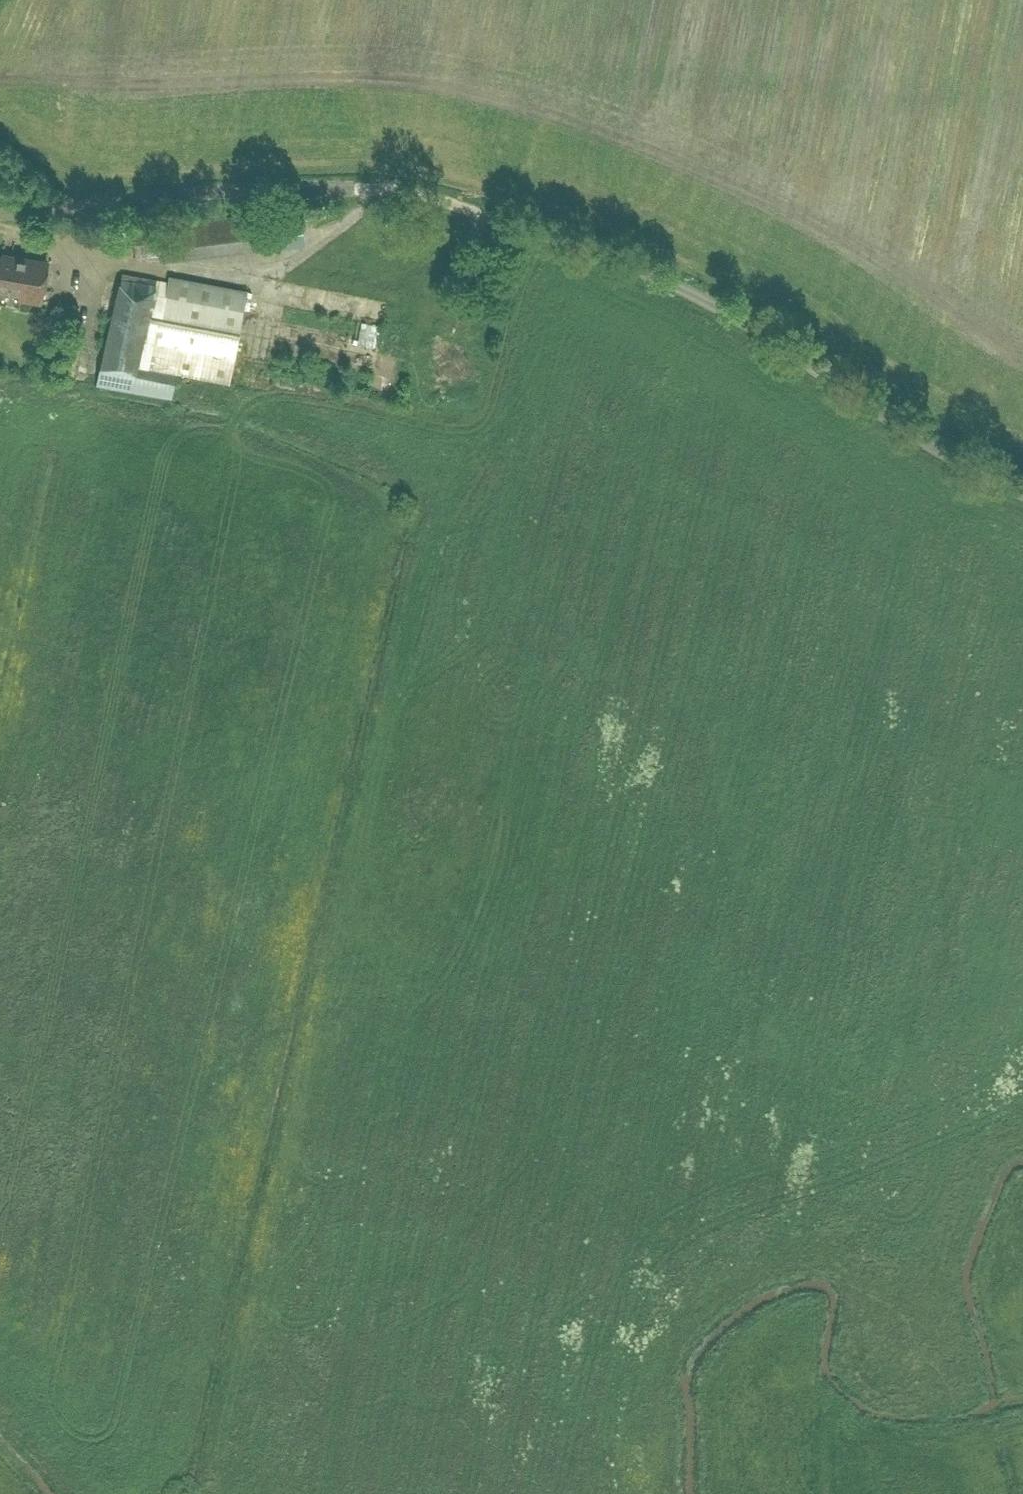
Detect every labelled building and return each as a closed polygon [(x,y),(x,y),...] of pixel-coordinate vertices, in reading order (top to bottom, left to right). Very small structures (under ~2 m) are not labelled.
[(11,258),(0,256),(0,290),(19,293),(19,295),(40,298),(47,261),(11,255),(11,258)] [(246,291),(167,276),(167,280),(121,270),(99,382),(144,391),(149,366),(229,382),(246,291)]
